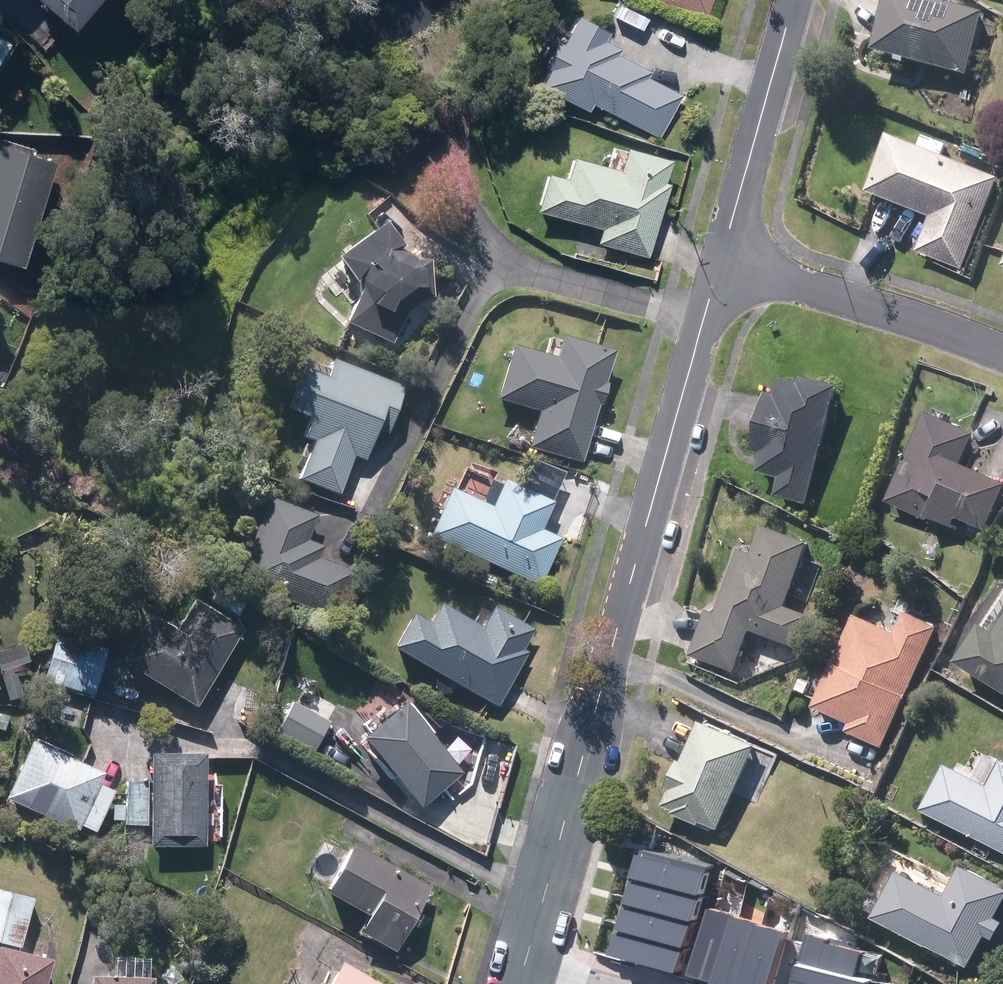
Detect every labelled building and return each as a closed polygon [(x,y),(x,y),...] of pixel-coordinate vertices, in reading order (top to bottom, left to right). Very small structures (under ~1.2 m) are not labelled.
[(68,33),(97,0),(31,0),(68,33)] [(703,18),(709,0),(645,0),(703,18)] [(872,52),(964,76),(980,16),(918,0),(886,0),(872,52)] [(543,68),(535,85),(584,109),(587,104),(655,137),(676,96),(642,79),(645,73),(611,56),(614,50),(598,42),(601,36),(568,19),(554,47),(548,44),(538,65),(543,68)] [(996,179),(887,138),(866,194),(930,218),(917,254),(961,270),(996,179)] [(47,165),(0,149),(0,262),(17,269),(47,165)] [(538,175),(529,211),(599,230),(596,242),(644,255),(663,184),(658,182),(663,161),(618,150),(612,171),(563,159),(558,180),(538,175)] [(350,297),(339,326),(388,346),(405,303),(428,299),(422,265),(407,266),(407,259),(396,255),(375,228),(327,262),(345,288),(348,285),(354,294),(351,296),(350,297)] [(579,463),(607,354),(555,341),(549,363),(503,351),(490,402),(536,413),(526,449),(579,463)] [(400,389),(323,364),(316,384),(293,376),(280,416),(303,423),(297,440),(307,443),(295,480),(336,493),(348,456),(360,460),(370,432),(384,437),(400,389)] [(773,497),(806,506),(837,390),(800,380),(798,388),(780,383),(776,400),(766,398),(751,453),(760,456),(756,473),(778,479),(773,497)] [(922,416),(886,503),(950,529),(954,519),(977,529),(996,483),(958,468),(971,436),(922,416)] [(439,494),(420,540),(536,588),(555,541),(537,534),(548,506),(496,485),(484,512),(439,494)] [(248,547),(236,580),(340,618),(358,570),(323,558),(327,546),(310,540),(319,515),(272,498),(253,549),(248,547)] [(782,609),(805,545),(761,529),(751,557),(738,553),(716,613),(707,610),(690,656),(734,672),(748,633),(795,650),(807,618),(782,609)] [(411,615),(393,650),(502,706),(530,651),(527,649),(538,628),(496,607),(485,627),(440,604),(429,624),(411,615)] [(116,665),(192,710),(238,634),(199,611),(181,641),(144,619),(116,665)] [(881,749),(935,629),(903,615),(894,636),(853,618),(812,709),(847,725),(844,733),(881,749)] [(955,665),(1002,695),(1002,620),(992,637),(978,628),(955,665)] [(52,641),(40,685),(88,699),(101,654),(52,641)] [(332,723),(296,703),(279,731),(315,752),(332,723)] [(407,703),(365,739),(425,807),(466,771),(407,703)] [(663,807),(717,831),(755,749),(700,724),(663,807)] [(26,747),(3,802),(75,832),(98,778),(26,747)] [(199,757),(144,758),(146,849),(201,847),(199,757)] [(921,813),(1002,856),(1002,765),(1000,763),(986,791),(944,769),(921,813)] [(422,889),(342,849),(317,897),(361,919),(353,934),(390,953),(422,889)] [(634,851),(627,878),(696,895),(703,868),(634,851)] [(872,921),(967,969),(1002,899),(1002,892),(959,870),(944,900),(895,875),(872,921)] [(621,906),(689,923),(696,895),(627,878),(621,906)] [(27,902),(0,896),(0,946),(16,950),(27,902)] [(621,906),(614,931),(683,948),(689,923),(621,906)] [(708,909),(685,976),(708,983),(712,983),(734,918),(708,909)] [(734,918),(712,983),(741,983),(760,927),(734,918)] [(760,927),(741,983),(768,983),(784,935),(760,927)] [(683,948),(614,931),(608,957),(676,974),(683,948)] [(860,949),(805,935),(798,963),(852,977),(860,949)] [(44,964),(0,954),(0,983),(39,983),(44,964)] [(798,963),(794,963),(789,983),(862,983),(863,980),(852,977),(798,963)] [(322,983),(367,983),(331,965),(322,983)]
